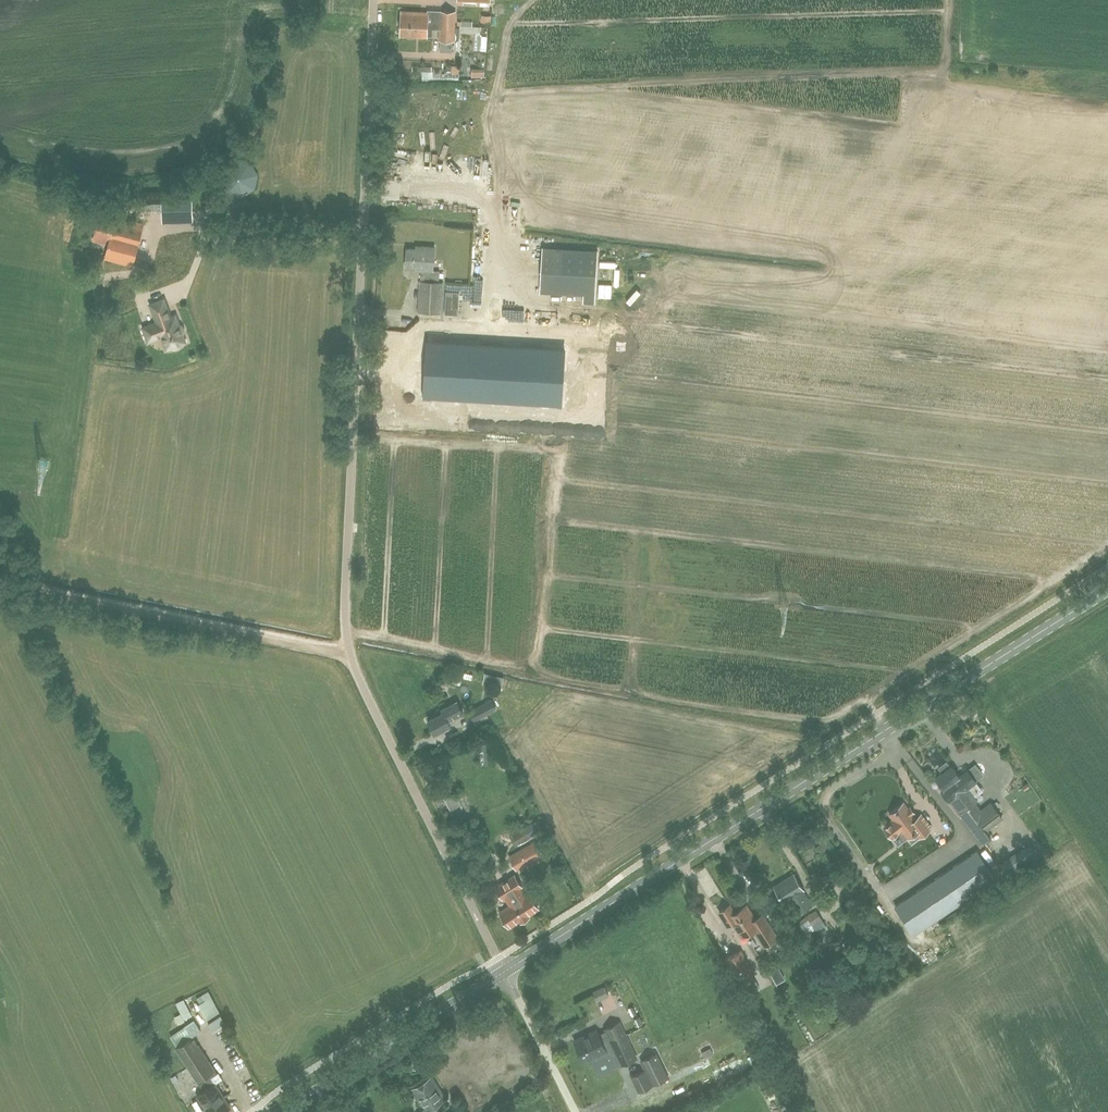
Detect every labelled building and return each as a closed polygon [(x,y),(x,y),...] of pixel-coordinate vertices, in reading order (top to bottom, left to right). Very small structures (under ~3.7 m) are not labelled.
[(427,10),(427,13),(401,12),(401,21),(400,36),(427,37),(432,37),(433,29),(440,30),(440,40),(453,41),(454,25),(454,12),(442,12),(442,11),(427,10)] [(256,180),(256,179),(256,177),(256,176),(256,174),(255,173),(254,171),(254,170),(253,169),(252,168),(251,166),(250,165),(249,165),(247,164),(246,163),(245,162),(243,162),(242,162),(240,161),(239,161),(237,161),(236,162),(234,162),(233,162),(231,163),(230,164),(229,165),(227,165),(226,166),(225,168),(224,169),(224,170),(223,171),(222,173),(222,174),(221,176),(221,177),(221,179),(221,180),(221,182),(222,183),(222,185),(223,186),(224,188),(224,189),(225,190),(226,191),(227,192),(229,193),(230,194),(231,195),(233,195),(234,196),(236,196),(237,196),(239,196),(240,196),(242,196),(243,196),(245,195),(246,195),(247,194),(249,193),(250,192),(251,191),(252,190),(253,189),(254,188),(254,186),(255,185),(256,183),(256,182),(256,180)] [(193,196),(162,198),(162,192),(143,193),(142,211),(161,210),(161,222),(194,221),(193,196)] [(132,266),(143,224),(100,213),(93,241),(109,245),(105,259),(132,266)] [(441,313),(443,282),(438,282),(439,271),(433,271),(434,248),(415,246),(415,249),(406,248),(405,267),(415,267),(415,270),(421,271),(418,312),(441,313)] [(598,251),(542,247),(540,292),(584,294),(583,302),(595,303),(598,251)] [(448,314),(462,315),(462,292),(448,292),(448,314)] [(180,346),(181,343),(185,342),(175,315),(170,317),(164,300),(150,305),(156,320),(141,326),(148,343),(163,338),(167,349),(170,347),(173,348),(176,348),(178,347),(180,346)] [(428,397),(432,397),(561,404),(565,350),(442,342),(441,353),(431,352),(428,397)] [(503,677),(485,674),(483,683),(501,687),(503,677)] [(455,683),(463,685),(465,677),(456,676),(455,683)] [(491,702),(470,713),(474,722),(495,711),(491,702)] [(427,721),(434,734),(450,726),(448,721),(462,714),(457,703),(442,710),(443,713),(427,721)] [(960,814),(975,803),(977,801),(967,788),(983,775),(975,765),(959,777),(951,766),(950,767),(946,762),(939,768),(943,773),(936,778),(944,789),(941,791),(960,814)] [(452,816),(464,810),(456,794),(451,797),(450,796),(446,798),(446,799),(445,800),(452,816)] [(904,803),(889,814),(893,819),(890,822),(891,822),(885,827),(884,827),(885,828),(892,837),(893,837),(898,833),(898,832),(902,830),(902,829),(904,828),(906,831),(910,835),(914,832),(918,837),(931,827),(921,815),(916,819),(912,814),(914,813),(909,808),(908,809),(904,803)] [(975,803),(960,814),(983,843),(991,837),(985,830),(1002,817),(991,804),(981,811),(975,803)] [(519,847),(536,839),(529,827),(513,835),(519,847)] [(517,870),(543,855),(535,842),(514,854),(511,848),(509,850),(503,839),(486,849),(496,865),(509,857),(517,870)] [(949,839),(938,847),(944,854),(954,846),(949,839)] [(1029,845),(1028,845),(1032,850),(1026,854),(1030,861),(1037,857),(1029,845)] [(895,906),(914,934),(996,878),(977,851),(895,906)] [(1015,871),(1008,860),(1002,864),(1001,863),(1009,875),(1015,871)] [(800,912),(811,904),(803,892),(804,891),(793,874),(774,886),(784,902),(791,897),(800,912)] [(522,887),(518,879),(515,875),(496,887),(503,898),(505,897),(510,905),(500,912),(509,927),(520,921),(521,922),(525,920),(529,917),(528,915),(539,909),(529,893),(525,896),(520,888),(522,887)] [(742,936),(754,929),(765,946),(778,938),(762,914),(755,919),(747,905),(735,913),(730,905),(719,912),(728,926),(733,923),(742,936)] [(808,935),(816,930),(825,924),(816,911),(799,922),(808,935)] [(741,951),(727,958),(740,984),(754,977),(741,951)] [(775,963),(767,967),(776,983),(784,978),(775,963)] [(188,1021),(197,1017),(188,999),(179,1003),(188,1021)] [(178,1046),(194,1036),(201,1032),(194,1021),(171,1035),(178,1046)] [(622,1065),(637,1058),(620,1023),(605,1030),(609,1039),(602,1042),(596,1030),(574,1041),(584,1063),(607,1052),(607,1051),(613,1048),(622,1065)] [(214,1083),(211,1078),(217,1074),(194,1036),(178,1046),(176,1047),(203,1091),(196,1095),(207,1111),(224,1111),(230,1108),(214,1083)] [(649,1093),(648,1093),(652,1101),(669,1093),(675,1090),(671,1082),(665,1085),(656,1089),(654,1084),(668,1077),(656,1052),(639,1060),(644,1069),(630,1076),(637,1092),(647,1088),(649,1093)] [(222,1074),(215,1078),(218,1084),(225,1079),(222,1074)] [(445,1100),(431,1078),(409,1091),(423,1111),(425,1111),(445,1100)] [(624,1109),(637,1104),(635,1099),(623,1104),(624,1109)]
